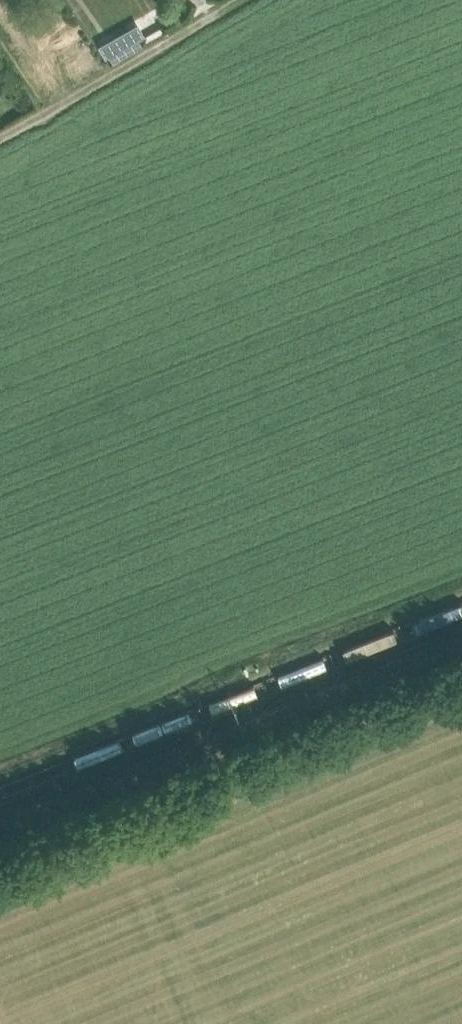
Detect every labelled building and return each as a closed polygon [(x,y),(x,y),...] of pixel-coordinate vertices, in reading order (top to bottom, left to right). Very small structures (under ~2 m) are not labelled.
[(140,24),(99,47),(109,64),(150,41),(140,24)]
